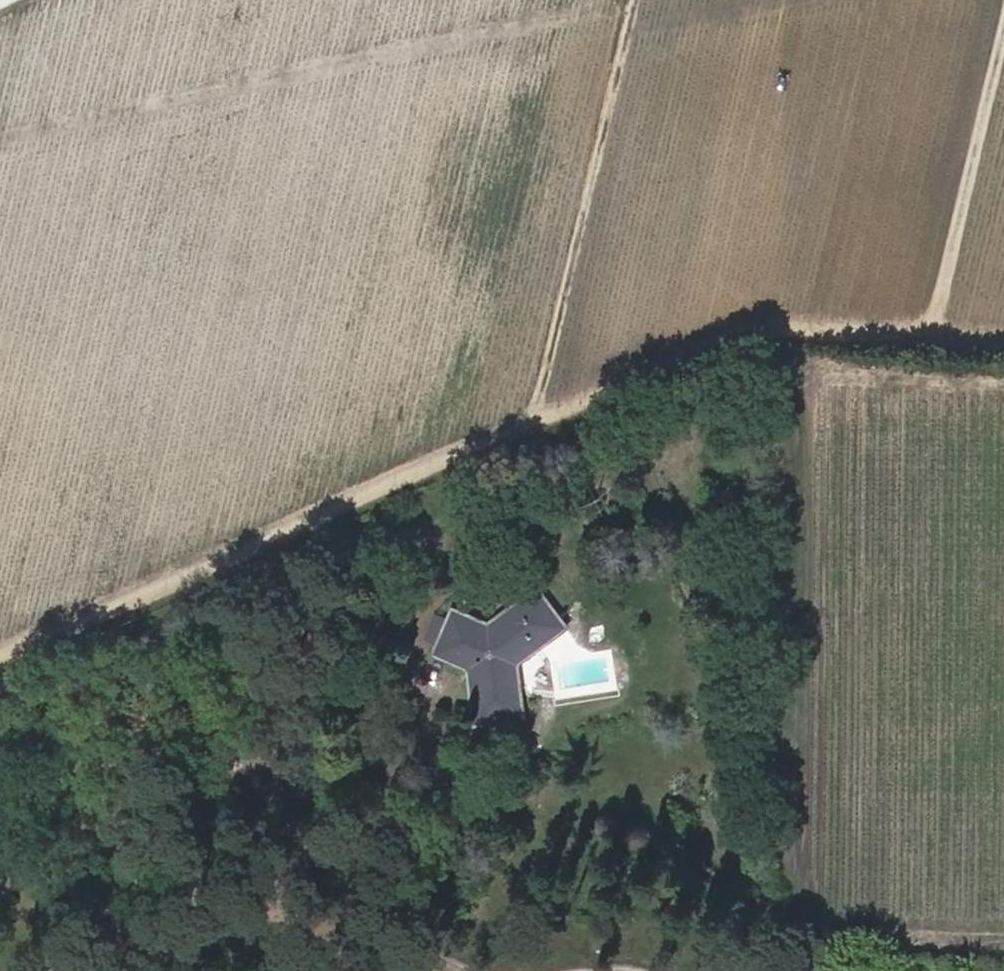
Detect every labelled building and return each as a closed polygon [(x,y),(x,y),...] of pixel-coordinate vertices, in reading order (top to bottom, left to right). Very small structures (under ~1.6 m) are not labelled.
[(441,632),(431,656),(448,662),(444,673),(481,687),(493,679),(499,686),(485,697),(484,701),(488,743),(534,738),(528,684),(516,681),(518,671),(532,675),(573,644),(546,607),(497,644),(461,631),(459,638),(441,632)]
